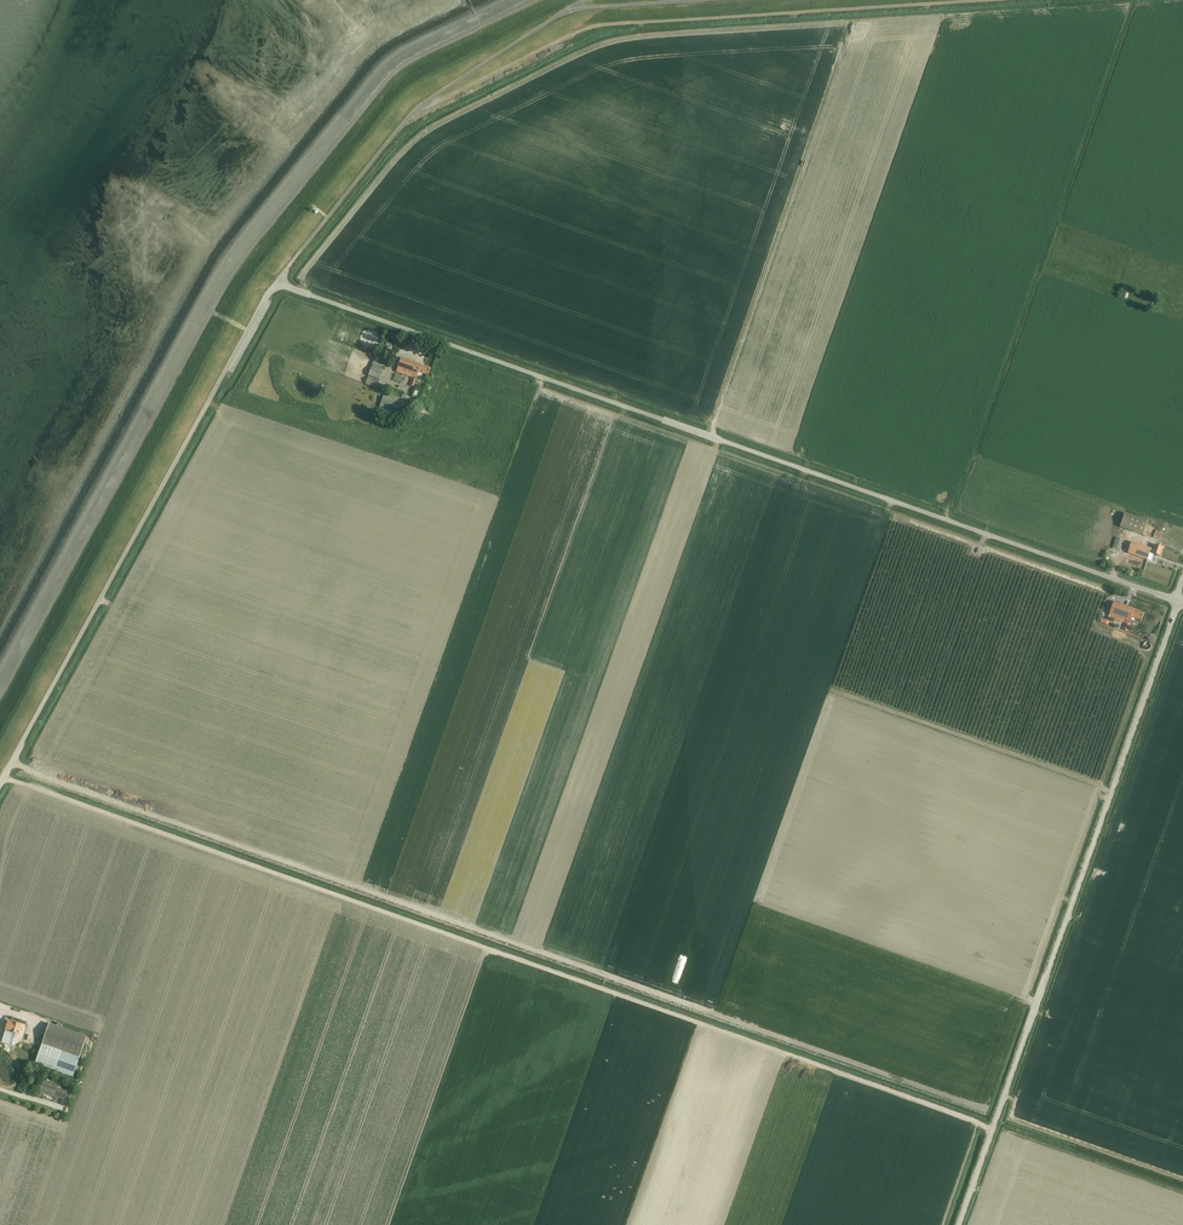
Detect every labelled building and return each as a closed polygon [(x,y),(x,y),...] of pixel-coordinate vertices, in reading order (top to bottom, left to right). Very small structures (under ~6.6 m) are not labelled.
[(375,355),(368,376),(379,379),(384,365),(379,363),(381,357),(375,355)] [(428,376),(430,368),(401,358),(396,371),(412,376),(409,385),(414,386),(417,376),(421,377),(422,374),(428,376)] [(378,380),(367,376),(365,384),(376,388),(378,380)] [(421,392),(415,389),(412,396),(419,399),(421,392)] [(400,398),(384,392),(378,408),(388,412),(386,416),(393,419),(398,407),(401,408),(406,395),(402,394),(400,398)] [(1124,513),(1119,527),(1143,536),(1148,522),(1124,513)] [(1147,530),(1145,536),(1153,538),(1155,533),(1147,530)] [(1117,537),(1113,547),(1120,550),(1124,540),(1117,537)] [(1159,557),(1163,548),(1156,545),(1154,550),(1132,542),(1128,553),(1147,560),(1150,553),(1153,554),(1153,555),(1159,557)] [(1106,557),(1112,558),(1114,550),(1107,548),(1106,557)] [(1108,625),(1112,616),(1130,623),(1132,617),(1141,621),(1144,614),(1114,602),(1106,624),(1108,625)] [(8,1043),(12,1033),(18,1035),(18,1033),(19,1033),(21,1033),(22,1033),(23,1029),(23,1027),(21,1027),(21,1025),(8,1021),(1,1041),(8,1043)] [(80,1058),(84,1046),(87,1038),(49,1024),(34,1064),(72,1078),(80,1058)] [(54,1097),(57,1088),(41,1083),(38,1092),(54,1097)]
